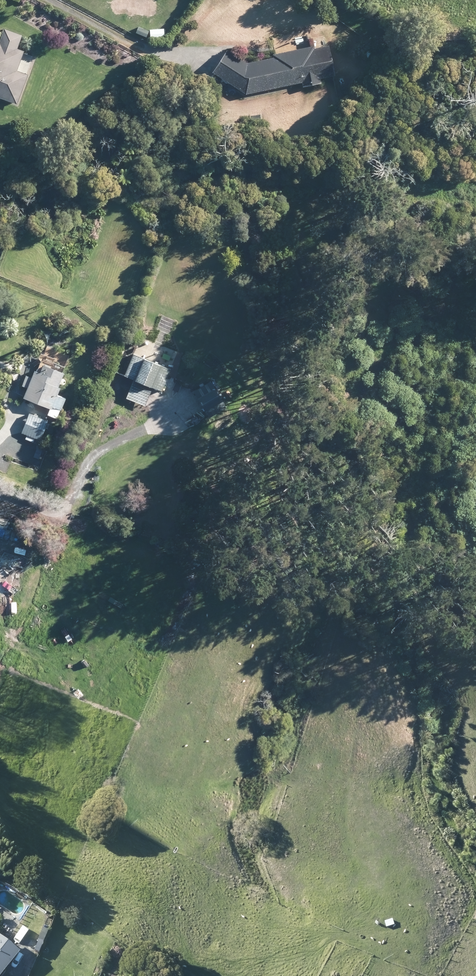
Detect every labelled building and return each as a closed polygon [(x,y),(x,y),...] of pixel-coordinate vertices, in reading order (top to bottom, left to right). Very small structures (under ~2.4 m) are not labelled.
[(389,6),(383,2),(379,8),(385,13),(389,6)] [(168,32),(173,24),(168,20),(162,28),(168,32)] [(20,37),(2,30),(0,37),(0,100),(15,105),(25,76),(14,72),(22,52),(15,50),(20,37)] [(333,75),(327,46),(249,62),(228,49),(213,74),(244,93),(254,91),(254,92),(304,81),(305,86),(321,82),(320,78),(333,75)] [(159,390),(165,374),(167,370),(130,353),(121,375),(132,379),(124,397),(142,405),(150,386),(159,390)] [(54,389),(60,375),(40,367),(38,372),(35,371),(34,373),(32,373),(29,379),(24,377),(20,387),(25,389),(25,391),(21,399),(30,403),(48,410),(49,408),(58,412),(63,400),(54,396),(57,390),(54,389)] [(226,407),(211,381),(193,392),(209,417),(226,407)] [(38,441),(45,422),(27,415),(20,434),(38,441)] [(37,461),(42,448),(36,446),(31,459),(37,461)] [(19,574),(20,568),(12,565),(13,562),(0,559),(0,595),(4,596),(4,595),(12,597),(19,574)] [(35,940),(40,942),(44,931),(40,929),(35,940)] [(0,942),(0,971),(14,953),(0,942)]
